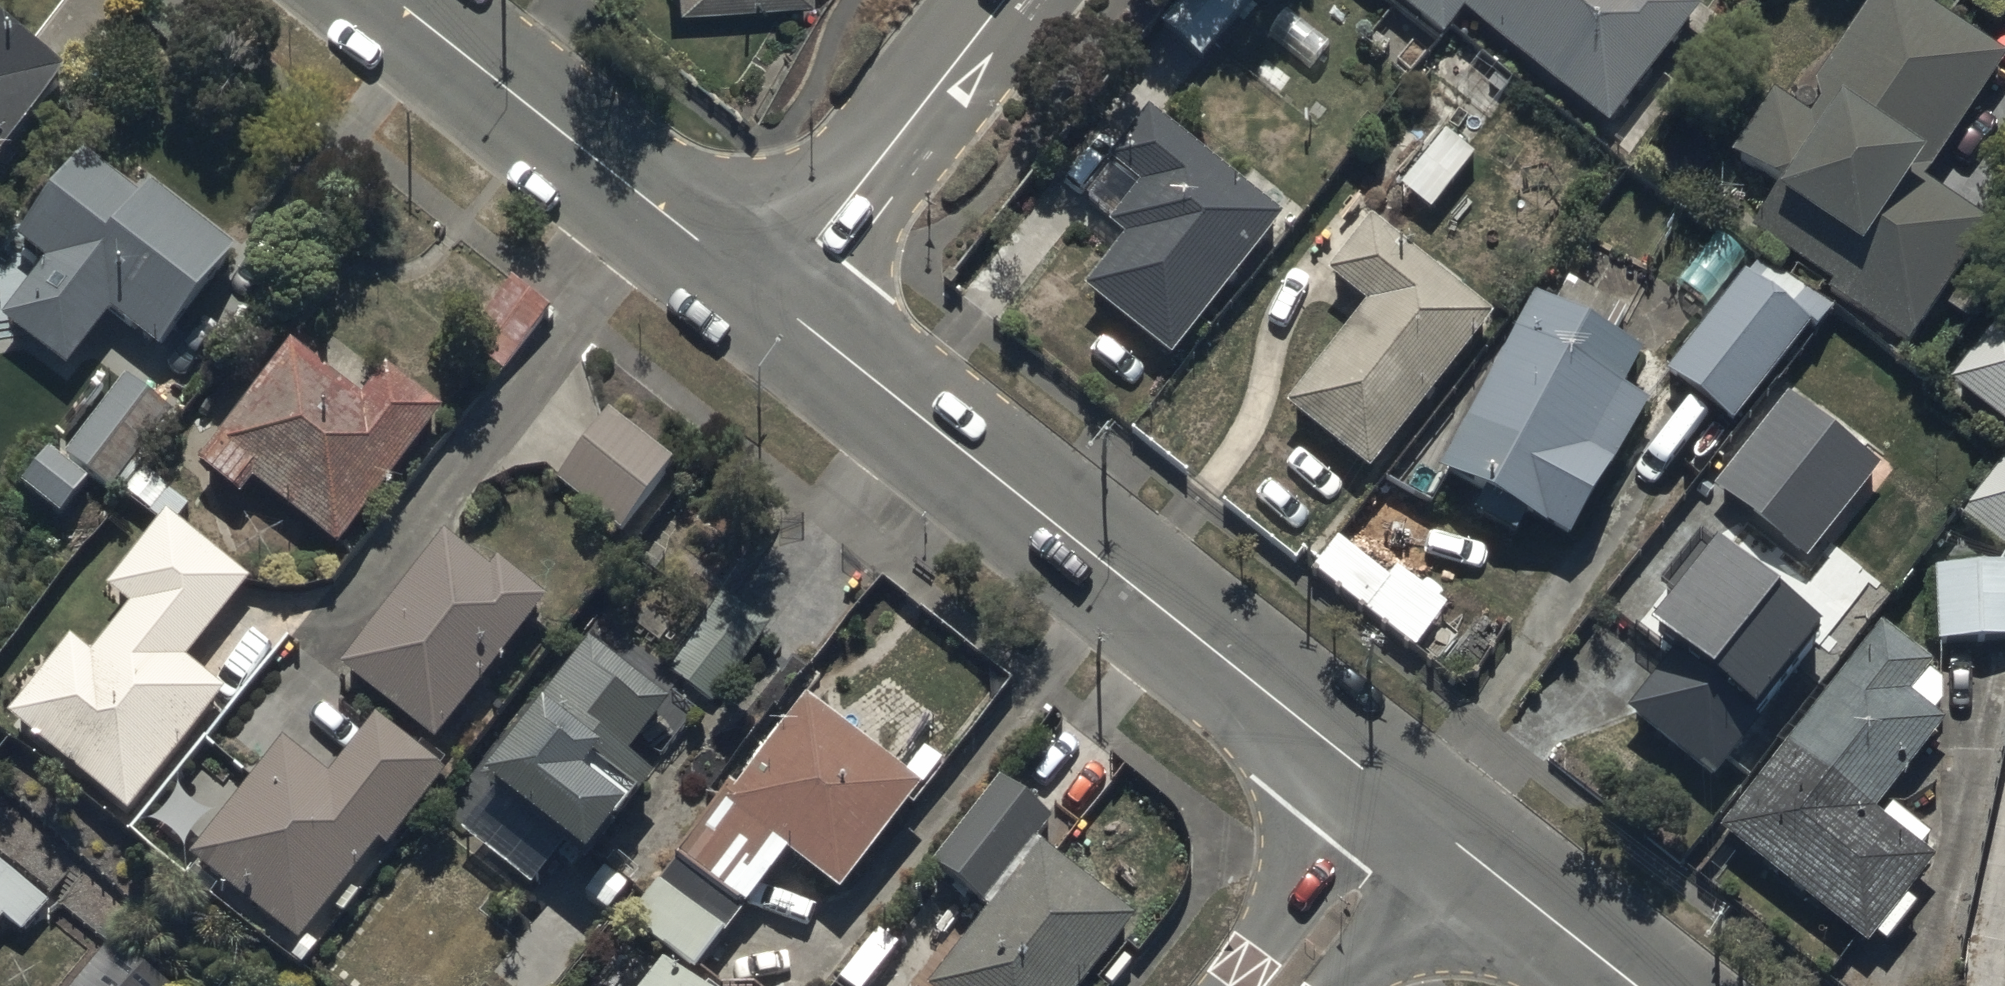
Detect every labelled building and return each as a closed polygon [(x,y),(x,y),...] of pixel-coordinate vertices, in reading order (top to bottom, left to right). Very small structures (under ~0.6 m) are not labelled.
[(1158,15),(1202,56),(1254,0),(1172,0),(1158,15)] [(1445,32),(1466,6),(1612,123),(1708,1),(1707,0),(1406,0),(1445,32)] [(2004,54),(2004,47),(1934,0),(1866,0),(1818,74),(1830,82),(1810,109),(1774,86),(1730,156),(1778,186),(1752,227),(1835,279),(1828,290),(1913,343),(1940,300),(1971,319),(1989,291),(1956,271),(1993,212),(1930,174),(2004,54)] [(0,7),(0,149),(70,63),(0,7)] [(1443,75),(1373,156),(1431,207),(1478,153),(1444,123),(1467,96),(1443,75)] [(1128,230),(1086,282),(1174,352),(1286,213),(1151,104),(1110,154),(1136,176),(1106,213),(1128,230)] [(148,176),(136,189),(79,141),(11,223),(52,257),(8,310),(70,361),(116,306),(157,340),(234,247),(148,176)] [(1369,297),(1286,398),(1371,467),(1497,312),(1374,211),(1329,265),(1369,297)] [(1746,267),(1664,368),(1732,424),(1829,305),(1773,259),(1758,277),(1746,267)] [(551,301),(511,272),(472,323),(512,353),(551,301)] [(1537,290),(1443,464),(1487,488),(1478,504),(1522,528),(1534,508),(1580,533),(1655,397),(1618,377),(1636,345),(1537,290)] [(2003,309),(1952,378),(2004,417),(2004,311),(2003,309)] [(442,400),(385,358),(365,390),(289,332),(200,454),(246,488),(253,479),(338,542),(442,400)] [(175,400),(126,367),(69,450),(118,484),(175,400)] [(1792,386),(1714,478),(1808,558),(1886,466),(1863,446),(1875,431),(1822,386),(1810,401),(1792,386)] [(676,455),(609,405),(556,479),(621,528),(676,455)] [(89,475),(51,443),(25,474),(63,506),(89,475)] [(2004,540),(2004,455),(1964,510),(2004,540)] [(251,575),(167,507),(109,579),(132,598),(91,649),(71,633),(10,708),(129,805),(228,684),(188,652),(251,575)] [(548,593),(496,555),(490,562),(440,525),(338,664),(441,740),(548,593)] [(1495,591),(1466,572),(1449,597),(1396,562),(1391,569),(1332,530),(1310,565),(1450,658),(1495,591)] [(1677,643),(1631,704),(1719,770),(1831,622),(1719,538),(1653,625),(1677,643)] [(1940,638),(2004,637),(2004,560),(1938,562),(1940,638)] [(770,621),(722,586),(666,664),(715,699),(770,621)] [(1882,614),(1719,822),(1872,942),(1942,853),(1879,804),(1949,715),(1919,691),(1943,661),(1882,614)] [(670,698),(589,632),(489,762),(593,847),(658,767),(631,745),(670,698)] [(922,780),(806,693),(630,912),(705,969),(754,903),(749,900),(790,845),(844,885),(922,780)] [(452,764),(374,703),(321,769),(280,736),(192,847),(301,933),(381,832),(391,841),(452,764)] [(930,854),(989,904),(922,982),(927,985),(1074,985),(1134,915),(1037,832),(1054,812),(1003,769),(930,854)] [(6,914),(23,930),(48,901),(0,857),(0,921),(6,914)] [(110,930),(71,985),(177,985),(110,930)] [(628,985),(704,985),(656,949),(628,985)]
